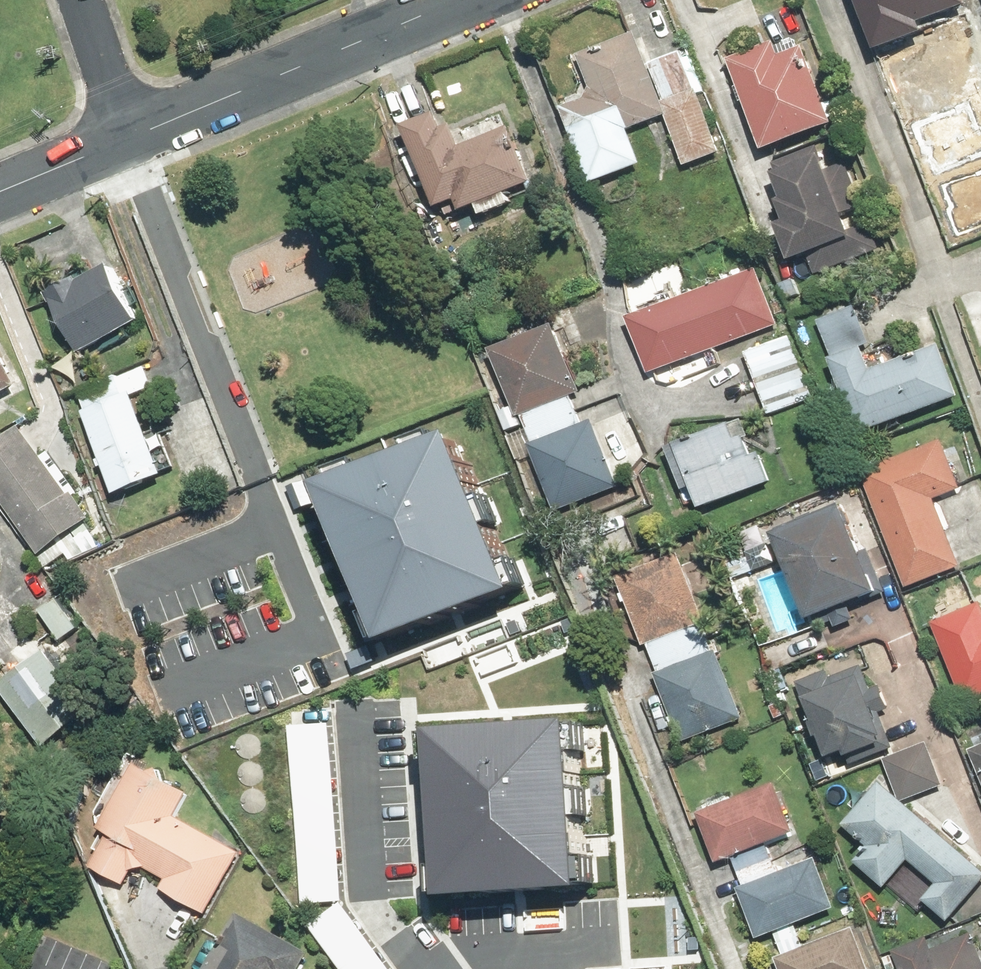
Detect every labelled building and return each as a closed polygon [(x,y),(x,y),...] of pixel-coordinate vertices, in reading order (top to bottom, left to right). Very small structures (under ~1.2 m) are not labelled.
[(891,46),(980,10),(980,0),(872,0),(891,46)] [(806,24),(737,52),(777,150),(846,122),(806,24)] [(598,88),(570,99),(603,183),(654,163),(641,130),(672,118),(692,169),(732,153),(690,44),(657,56),(646,27),(584,51),(598,88)] [(463,105),(416,123),(454,220),(551,183),(527,123),(477,142),(463,105)] [(839,135),(772,158),(792,215),(780,219),(794,258),(818,250),(824,266),(878,247),(839,135)] [(765,264),(635,313),(658,372),(787,323),(765,264)] [(111,266),(47,294),(73,351),(136,322),(111,266)] [(871,302),(826,319),(870,433),(971,395),(950,339),(894,361),(871,302)] [(568,322),(502,347),(565,514),(632,489),(606,420),(592,425),(579,392),(593,387),(568,322)] [(795,330),(750,347),(776,415),(821,398),(795,330)] [(27,382),(4,340),(0,342),(0,396),(27,382)] [(154,363),(85,390),(126,493),(178,472),(148,398),(165,391),(154,363)] [(748,413),(681,439),(708,509),(775,484),(748,413)] [(0,438),(0,487),(56,558),(107,518),(27,417),(0,438)] [(460,434),(334,483),(393,633),(519,585),(460,434)] [(864,469),(911,591),(968,569),(941,498),(971,486),(952,435),(864,469)] [(865,508),(785,537),(817,621),(897,591),(865,508)] [(687,546),(623,570),(690,747),(755,722),(687,546)] [(973,700),(980,697),(980,606),(943,620),(973,700)] [(17,653),(0,633),(0,668),(17,653)] [(57,645),(5,684),(57,751),(108,712),(57,645)] [(881,792),(840,849),(895,889),(916,861),(943,881),(931,897),(964,921),(980,897),(980,852),(911,802),(956,789),(939,734),(907,744),(886,674),(821,694),(842,763),(870,754),(881,792)] [(585,716),(440,723),(448,890),(592,884),(585,716)] [(289,720),(302,898),(342,899),(325,720),(289,720)] [(968,747),(980,779),(980,742),(968,747)] [(200,783),(146,757),(96,862),(137,882),(145,865),(171,877),(164,890),(212,913),(245,844),(184,815),(200,783)] [(708,809),(778,968),(883,968),(862,921),(820,939),(811,920),(853,902),(828,845),(787,863),(778,842),(803,831),(779,777),(708,809)] [(308,924),(342,968),(390,968),(340,901),(308,924)] [(250,908),(217,968),(302,968),(305,963),(266,942),(276,922),(250,908)] [(904,958),(909,968),(980,968),(980,929),(980,928),(904,958)]
